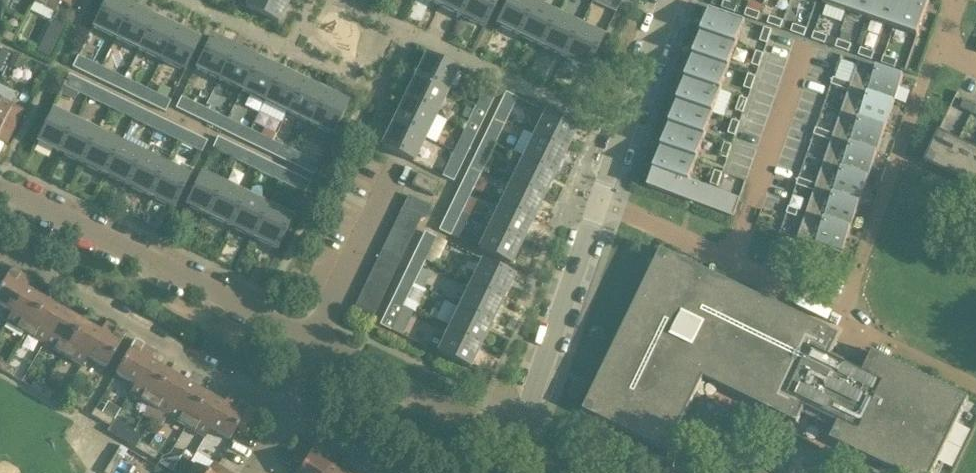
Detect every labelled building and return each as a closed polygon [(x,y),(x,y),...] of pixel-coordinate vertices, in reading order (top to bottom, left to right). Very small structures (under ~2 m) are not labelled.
[(76,0),(33,0),(32,1),(54,12),(60,2),(72,8),(76,0)] [(131,7),(117,0),(106,0),(93,27),(116,38),(131,7)] [(289,0),(252,0),(248,9),(279,24),(290,0),(289,0)] [(440,6),(462,17),(471,0),(442,0),(440,6)] [(462,17),(485,28),(499,0),(471,0),(462,17)] [(535,4),(528,0),(509,0),(497,25),(520,36),(535,4)] [(593,1),(608,9),(613,0),(594,0),(593,1)] [(824,3),(823,2),(822,3),(848,12),(852,0),(825,0),(824,3)] [(848,12),(871,20),(878,0),(852,0),(848,12)] [(871,20),(894,28),(903,0),(878,0),(871,20)] [(926,0),(903,0),(894,28),(917,36),(929,1),(926,0)] [(724,1),(721,8),(734,13),(737,6),(736,5),(724,1)] [(535,4),(520,36),(543,47),(558,15),(535,4)] [(131,7),(116,38),(139,49),(155,18),(131,7)] [(710,9),(702,31),(737,44),(745,21),(710,9)] [(760,13),(746,9),(744,16),(757,21),(760,13)] [(558,15),(543,47),(566,58),(581,26),(558,15)] [(783,21),(770,17),(768,24),(781,29),(783,21)] [(155,18),(139,49),(163,61),(178,29),(155,18)] [(56,21),(54,19),(38,52),(51,58),(57,45),(67,26),(56,21)] [(807,30),(794,25),(791,32),(804,37),(807,30)] [(589,69),(604,37),(581,26),(566,58),(589,69)] [(772,30),(764,28),(760,41),(767,44),(772,30)] [(186,72),(201,40),(178,29),(163,61),(186,72)] [(702,31),(694,54),(729,66),(737,44),(702,31)] [(827,37),(814,32),(812,39),(825,44),(827,37)] [(219,79),(235,48),(212,36),(196,68),(219,79)] [(851,45),(838,40),(835,48),(848,52),(851,45)] [(235,48),(219,79),(242,90),(258,59),(235,48)] [(874,53),(860,48),(858,55),(871,60),(874,53)] [(6,63),(10,55),(0,50),(0,60),(6,63)] [(764,54),(756,51),(752,65),(759,67),(764,54)] [(13,54),(8,65),(20,71),(25,59),(13,54)] [(416,77),(448,93),(459,69),(427,54),(416,77)] [(694,54),(686,76),(721,88),(729,66),(694,54)] [(896,61),(883,56),(881,63),(894,68),(896,61)] [(258,59),(242,90),(265,102),(281,70),(258,59)] [(97,79),(102,67),(87,60),(82,71),(97,79)] [(894,102),(903,77),(859,61),(851,84),(850,87),(894,102)] [(281,70),(265,102),(288,113),(304,81),(281,70)] [(120,90),(125,79),(110,71),(104,82),(120,90)] [(63,86),(80,94),(86,82),(69,74),(63,86)] [(756,77),(748,74),(744,87),(751,90),(756,77)] [(686,76),(679,98),(714,110),(721,88),(686,76)] [(404,100),(436,116),(448,93),(416,77),(404,100)] [(842,81),(834,78),(831,84),(840,87),(842,81)] [(304,81),(288,113),(311,124),(327,92),(304,81)] [(894,102),(850,87),(851,84),(842,81),(840,87),(849,90),(841,112),(886,128),(894,102)] [(143,101),(148,90),(133,82),(127,94),(143,101)] [(486,83),(479,99),(490,104),(498,88),(486,83)] [(94,86),(88,98),(103,105),(109,93),(94,86)] [(327,92),(311,124),(334,135),(350,103),(327,92)] [(165,112),(171,101),(156,94),(150,105),(165,112)] [(116,97),(111,109),(126,116),(132,104),(116,97)] [(748,100),(740,97),(736,110),(743,113),(748,100)] [(679,98),(671,120),(706,132),(714,110),(679,98)] [(16,123),(23,110),(12,105),(0,99),(0,142),(6,145),(16,123)] [(393,124),(425,139),(436,116),(404,100),(393,124)] [(494,115),(505,121),(512,105),(501,100),(494,115)] [(964,100),(960,108),(972,114),(975,106),(975,105),(964,100)] [(200,120),(205,109),(190,101),(185,112),(200,120)] [(465,102),(458,117),(479,127),(487,112),(475,106),(475,107),(465,102)] [(139,108),(133,120),(149,127),(154,115),(139,108)] [(61,153),(76,122),(53,110),(37,142),(61,153)] [(534,135),(566,150),(578,127),(546,111),(534,135)] [(223,131),(228,120),(213,112),(207,123),(223,131)] [(841,112),(834,134),(833,137),(877,153),(886,128),(841,112)] [(162,119),(156,131),(171,138),(177,126),(162,119)] [(671,120),(663,142),(698,154),(706,132),(671,120)] [(740,122),(733,120),(728,133),(735,135),(740,122)] [(76,122),(61,153),(83,165),(99,133),(76,122)] [(246,142),(251,131),(236,123),(230,135),(246,142)] [(483,138),(494,143),(501,128),(490,123),(483,138)] [(425,139),(393,124),(382,147),(414,162),(425,139)] [(825,131),(816,128),(814,135),(823,138),(825,131)] [(264,129),(260,135),(269,140),(272,141),(276,134),(264,129)] [(476,135),(464,129),(456,145),(468,151),(476,135)] [(185,130),(179,142),(194,149),(200,137),(185,130)] [(877,153),(833,137),(834,134),(825,131),(823,138),(832,141),(824,163),(868,178),(877,153)] [(959,141),(939,131),(924,162),(944,172),(959,141)] [(125,135),(121,144),(99,133),(83,165),(106,176),(126,136),(125,135)] [(269,153),(274,142),(272,141),(269,140),(259,135),(253,146),(269,153)] [(566,150),(534,135),(523,158),(555,173),(566,150)] [(126,136),(106,176),(129,187),(144,155),(143,154),(146,147),(146,146),(126,136)] [(212,148),(229,157),(235,145),(217,137),(212,148)] [(959,141),(944,172),(963,181),(975,155),(975,149),(959,141)] [(663,142),(656,165),(691,177),(698,154),(663,142)] [(732,145),(725,142),(720,156),(727,158),(732,145)] [(472,161),(483,166),(490,151),(479,145),(472,161)] [(292,164),(297,153),(282,146),(276,157),(292,164)] [(242,149),(237,160),(252,168),(257,156),(242,149)] [(464,158),(453,153),(445,168),(457,173),(464,158)] [(144,155),(129,187),(152,198),(167,166),(144,155)] [(963,181),(975,187),(975,155),(963,181)] [(314,175),(319,164),(305,157),(299,168),(314,175)] [(555,173),(523,158),(512,180),(544,196),(555,173)] [(265,160),(259,171),(275,179),(280,167),(265,160)] [(824,163),(816,184),(815,188),(860,203),(868,178),(824,163)] [(740,199),(689,181),(691,177),(656,165),(648,187),(734,217),(740,199)] [(167,166),(152,198),(175,209),(191,178),(167,166)] [(461,183),(472,189),(479,174),(468,168),(461,183)] [(715,170),(711,183),(718,186),(723,172),(715,170)] [(288,171),(282,182),(297,190),(303,178),(288,171)] [(418,173),(412,186),(434,196),(441,183),(418,173)] [(210,217),(225,185),(202,174),(186,205),(210,217)] [(805,188),(808,181),(799,178),(796,185),(805,188)] [(544,196),(512,180),(501,203),(533,219),(544,196)] [(860,203),(815,188),(816,184),(808,181),(805,188),(814,191),(807,213),(851,228),(860,203)] [(225,185),(210,217),(232,228),(248,196),(225,185)] [(450,206),(461,212),(468,197),(457,191),(450,206)] [(248,196),(232,228),(255,238),(270,207),(248,196)] [(405,206),(423,215),(427,217),(433,207),(410,196),(405,206)] [(533,219),(501,203),(490,226),(522,241),(533,219)] [(399,217),(418,226),(423,215),(405,206),(399,217)] [(270,207),(255,238),(279,250),(294,218),(270,207)] [(796,217),(799,210),(789,207),(787,213),(796,217)] [(851,228),(807,213),(798,239),(842,254),(851,228)] [(438,230),(450,236),(458,220),(446,214),(438,230)] [(394,227),(413,236),(418,226),(399,217),(394,227)] [(522,241),(490,226),(479,250),(511,265),(522,241)] [(413,236),(394,227),(389,238),(408,247),(413,236)] [(384,248),(403,257),(408,247),(389,238),(384,248)] [(413,255),(424,261),(431,248),(433,249),(427,260),(445,269),(451,256),(443,252),(443,251),(420,240),(413,255)] [(379,259),(398,268),(403,257),(384,248),(379,259)] [(583,411),(668,452),(697,391),(690,388),(700,368),(720,377),(716,384),(797,423),(805,406),(839,423),(830,440),(899,472),(933,472),(938,462),(932,459),(951,421),(957,423),(969,399),(872,352),(862,373),(829,356),(839,336),(666,252),(645,294),(641,292),(583,411)] [(374,269),(393,279),(398,268),(379,259),(374,269)] [(515,275),(483,260),(472,284),(503,299),(515,275)] [(1,263),(0,264),(0,307),(10,313),(11,314),(26,290),(31,281),(1,263)] [(402,278),(413,283),(421,268),(409,263),(402,278)] [(369,280),(387,289),(393,279),(374,269),(369,280)] [(364,290),(382,300),(387,289),(369,280),(364,290)] [(503,299),(472,284),(461,306),(492,322),(503,299)] [(391,301),(402,306),(410,291),(398,285),(391,301)] [(24,334),(44,300),(26,290),(11,314),(10,313),(5,322),(24,334)] [(358,301),(377,310),(382,300),(364,290),(358,301)] [(43,344),(63,311),(44,300),(24,334),(43,344)] [(377,310),(358,301),(353,312),(372,321),(377,310)] [(492,322),(461,306),(450,329),(481,344),(492,322)] [(391,330),(399,314),(387,308),(379,325),(391,330)] [(62,355),(81,322),(63,311),(43,344),(62,355)] [(81,322),(62,355),(81,367),(87,358),(101,333),(100,333),(81,322)] [(101,333),(87,358),(105,369),(125,335),(105,324),(100,333),(101,333)] [(481,344),(450,329),(438,353),(470,368),(481,344)] [(134,385),(148,361),(149,361),(154,353),(134,341),(115,374),(134,385)] [(146,405),(166,371),(149,361),(148,361),(134,385),(129,394),(146,405)] [(6,365),(2,372),(12,377),(16,371),(6,365)] [(167,416),(186,383),(166,371),(146,405),(167,416)] [(40,394),(44,387),(34,381),(30,388),(40,394)] [(185,427),(205,394),(186,383),(167,416),(185,427)] [(44,387),(40,394),(49,399),(53,392),(44,387)] [(205,394),(185,427),(205,438),(210,429),(224,405),(223,405),(205,394)] [(228,396),(223,405),(224,405),(210,429),(229,440),(236,428),(246,434),(258,413),(228,396)] [(81,410),(85,404),(75,398),(71,405),(81,410)] [(100,422),(104,415),(94,409),(90,416),(100,422)] [(104,415),(100,422),(110,427),(114,420),(104,415)] [(304,440),(292,460),(302,466),(298,472),(325,472),(329,466),(334,457),(304,440)] [(144,455),(148,448),(139,442),(135,449),(144,455)] [(148,448),(144,455),(154,460),(158,453),(148,448)] [(189,462),(193,456),(184,450),(180,457),(189,462)] [(109,464),(116,469),(122,459),(115,455),(109,464)] [(666,465),(666,469),(673,470),(674,469),(676,456),(668,455),(666,465)] [(213,463),(207,472),(228,472),(213,463)] [(109,464),(103,472),(113,472),(116,469),(109,464)]
